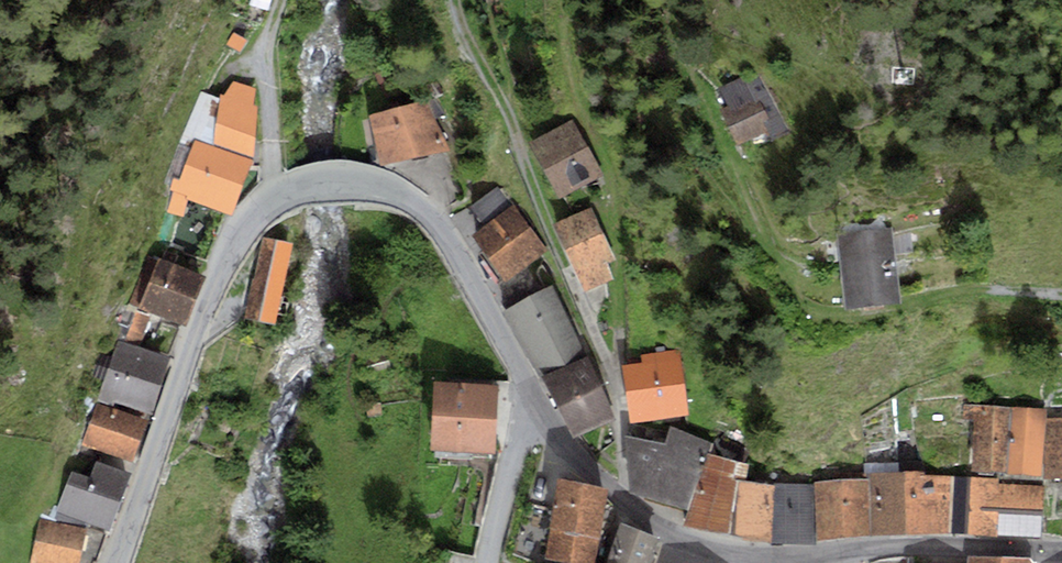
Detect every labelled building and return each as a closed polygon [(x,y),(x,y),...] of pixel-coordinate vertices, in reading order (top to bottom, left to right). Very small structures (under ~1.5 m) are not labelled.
[(234,33),(228,45),(242,53),(249,41),(234,33)] [(722,111),(738,142),(768,128),(773,138),(789,131),(760,72),(747,78),(745,75),(720,87),(730,107),(722,111)] [(220,99),(215,145),(253,160),(258,107),(252,103),(253,88),(232,81),(224,94),(220,94),(220,99)] [(215,145),(220,99),(202,91),(182,135),(195,138),(215,145)] [(381,164),(449,151),(434,118),(444,115),(435,97),(369,114),(381,164)] [(558,196),(602,173),(573,119),(529,142),(558,196)] [(188,198),(232,215),(253,160),(215,145),(195,138),(180,178),(173,177),(170,190),(172,191),(166,212),(183,216),(188,198)] [(469,204),(485,226),(512,204),(496,184),(469,204)] [(485,226),(473,236),(483,250),(479,255),(502,283),(496,287),(504,298),(523,286),(535,279),(527,265),(547,250),(512,204),(485,226)] [(585,291),(611,280),(606,262),(615,257),(589,207),(554,224),(585,291)] [(891,227),(836,233),(844,305),(899,299),(891,227)] [(301,244),(262,236),(253,278),(252,278),(244,317),(284,325),(301,244)] [(128,304),(186,324),(205,276),(174,263),(178,254),(163,249),(160,258),(147,255),(128,304)] [(500,311),(538,375),(586,354),(552,285),(529,296),(523,286),(504,298),(500,301),(504,309),(500,311)] [(125,308),(120,322),(145,331),(151,317),(125,308)] [(145,331),(120,322),(115,334),(141,343),(145,331)] [(119,339),(98,400),(114,406),(115,401),(138,409),(136,414),(149,419),(170,357),(119,339)] [(630,424),(688,418),(680,348),(642,352),(643,363),(624,365),(630,424)] [(614,416),(586,354),(538,375),(572,435),(614,416)] [(498,384),(434,380),(429,447),(493,451),(498,384)] [(97,403),(83,444),(134,461),(148,421),(97,403)] [(380,403),(364,405),(366,418),(382,415),(380,403)] [(1012,406),(961,403),(961,419),(975,421),(971,469),(1006,472),(1012,406)] [(1046,409),(1012,406),(1006,472),(1040,475),(1046,409)] [(1047,419),(1044,478),(1061,478),(1061,419),(1047,419)] [(689,510),(707,451),(710,443),(671,427),(664,442),(626,436),(628,490),(689,510)] [(733,535),(742,479),(746,480),(749,464),(707,451),(689,510),(685,523),(733,535)] [(893,461),(866,462),(870,535),(906,533),(904,471),(894,472),(893,461)] [(72,469),(56,510),(108,530),(130,476),(97,463),(91,477),(72,469)] [(918,471),(904,471),(906,533),(948,532),(948,476),(918,474),(918,471)] [(1042,537),(1043,486),(997,484),(997,478),(948,476),(948,532),(1042,537)] [(573,562),(593,562),(606,489),(559,478),(545,557),(573,562)] [(770,542),(775,484),(746,480),(742,479),(733,535),(770,542)] [(870,535),(867,480),(816,482),(818,537),(870,535)] [(812,543),(811,484),(775,484),(770,542),(812,543)] [(29,562),(78,562),(85,531),(40,520),(29,562)] [(606,562),(650,562),(658,536),(620,523),(606,562)]
